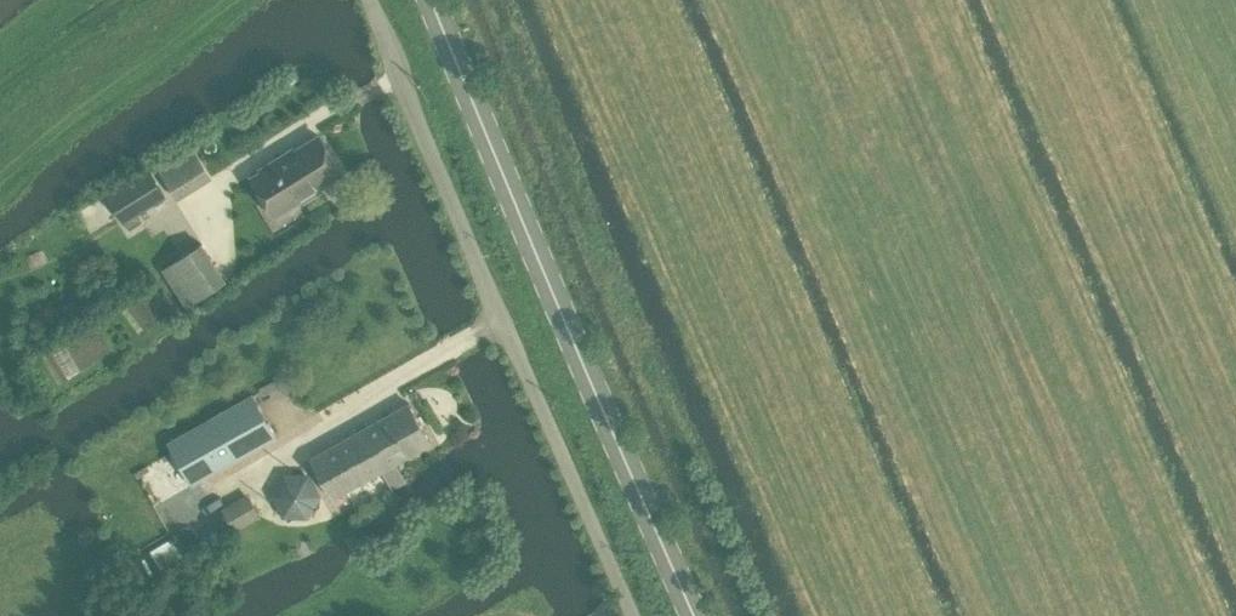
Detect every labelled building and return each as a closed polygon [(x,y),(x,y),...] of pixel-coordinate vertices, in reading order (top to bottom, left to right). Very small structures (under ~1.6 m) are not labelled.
[(320,134),(286,155),(311,196),(319,191),(320,185),(343,171),(320,134)] [(177,197),(211,176),(193,145),(159,166),(177,197)] [(307,198),(311,196),(286,155),(274,162),(270,161),(262,166),(261,170),(252,176),(275,213),(301,197),(307,198)] [(150,170),(108,196),(123,220),(165,194),(150,170)] [(187,305),(225,279),(201,242),(162,268),(187,305)] [(191,484),(276,437),(252,395),(168,442),(191,484)] [(409,402),(311,457),(334,499),(383,471),(394,491),(408,484),(396,463),(432,443),(409,402)] [(318,505),(320,497),(319,489),(315,481),(310,475),(302,471),(294,470),(286,472),(279,476),(273,482),(270,490),(270,498),(272,506),(277,513),(283,518),(291,520),(299,520),(307,517),(314,512),(318,505)] [(221,505),(235,529),(261,514),(247,490),(221,505)]
